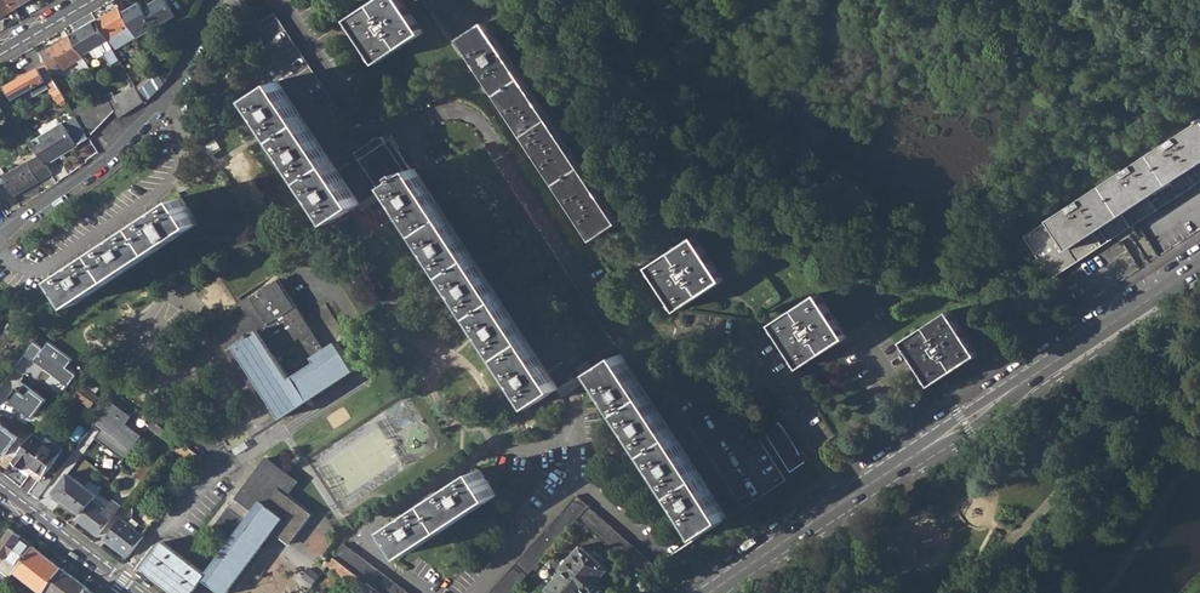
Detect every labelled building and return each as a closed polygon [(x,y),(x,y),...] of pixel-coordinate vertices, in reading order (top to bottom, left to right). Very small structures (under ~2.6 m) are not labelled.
[(17,8),(12,0),(0,0),(0,19),(17,8)] [(17,8),(31,0),(12,0),(17,8)] [(123,13),(138,38),(176,17),(167,0),(166,0),(146,11),(144,7),(141,2),(123,13)] [(146,11),(166,0),(157,0),(144,7),(146,11)] [(423,33),(403,0),(381,0),(348,21),(377,63),(423,33)] [(113,49),(115,51),(138,38),(123,13),(120,8),(97,21),(113,49)] [(275,12),(261,21),(330,127),(345,118),(275,12)] [(97,21),(71,36),(83,57),(90,53),(98,48),(103,45),(107,52),(113,49),(97,21)] [(488,22),(461,40),(594,240),(619,223),(488,22)] [(71,36),(43,53),(53,71),(63,65),(66,63),(68,67),(79,61),(86,73),(92,70),(83,57),(71,36)] [(96,58),(104,54),(107,52),(103,45),(98,48),(90,53),(92,57),(96,58)] [(46,65),(6,86),(13,99),(45,81),(55,98),(63,94),(46,65)] [(165,84),(159,72),(138,90),(146,102),(146,103),(165,84)] [(360,205),(278,82),(250,98),(333,222),(360,205)] [(113,91),(107,95),(116,111),(120,119),(146,102),(138,90),(135,85),(126,91),(125,90),(116,96),(113,91)] [(63,94),(55,98),(60,106),(68,101),(63,94)] [(107,95),(100,102),(109,117),(116,111),(107,95)] [(100,102),(93,109),(103,124),(109,117),(100,102)] [(90,138),(96,131),(87,116),(93,109),(88,103),(76,116),(90,138)] [(93,109),(87,116),(96,131),(103,124),(93,109)] [(64,122),(32,142),(41,155),(47,165),(78,146),(64,122)] [(1024,236),(1052,279),(1158,210),(1150,199),(1196,169),(1199,175),(1199,123),(1024,236)] [(388,185),(412,169),(392,139),(385,142),(382,137),(354,153),(377,191),(388,185)] [(222,147),(216,138),(200,148),(206,156),(222,147)] [(11,192),(14,196),(52,174),(47,165),(41,155),(3,177),(0,179),(0,199),(11,192)] [(412,169),(388,185),(533,407),(560,389),(415,167),(412,169)] [(1158,210),(1199,183),(1199,175),(1196,169),(1150,199),(1158,210)] [(182,197),(57,279),(75,305),(199,223),(182,197)] [(648,267),(677,311),(725,280),(696,236),(648,267)] [(324,349),(279,279),(211,323),(238,364),(246,359),(283,418),(358,370),(338,340),(324,349)] [(820,293),(772,324),(800,368),(848,337),(820,293)] [(905,342),(934,385),(981,354),(952,311),(905,342)] [(1186,324),(1179,328),(1188,340),(1194,336),(1186,324)] [(39,334),(30,347),(46,359),(55,346),(47,340),(39,334)] [(621,354),(595,371),(702,536),(729,518),(621,354)] [(708,359),(665,387),(744,508),(786,480),(708,359)] [(86,388),(100,397),(108,386),(94,376),(86,388)] [(86,388),(78,398),(92,408),(100,397),(86,388)] [(17,393),(0,414),(22,431),(39,409),(17,393)] [(118,394),(114,399),(121,404),(125,399),(118,394)] [(129,407),(123,415),(133,423),(139,416),(129,407)] [(133,423),(137,426),(143,419),(139,416),(133,423)] [(150,427),(173,445),(178,439),(154,421),(150,427)] [(764,432),(791,471),(806,462),(780,421),(764,432)] [(34,433),(13,461),(40,481),(64,449),(47,436),(44,440),(34,433)] [(173,445),(173,446),(197,465),(203,458),(178,439),(173,445)] [(143,569),(176,592),(192,592),(203,579),(222,592),(227,592),(274,531),(291,544),(313,515),(288,493),(298,481),(267,457),(237,497),(242,500),(254,510),(247,519),(206,574),(164,542),(143,569)] [(137,476),(143,481),(152,469),(147,465),(137,476)] [(479,469),(389,528),(407,555),(497,496),(479,469)] [(68,473),(54,492),(82,515),(94,499),(97,495),(86,487),(68,473)] [(86,487),(97,495),(101,491),(90,482),(86,487)] [(573,525),(578,519),(591,529),(642,575),(656,565),(577,495),(489,592),(512,592),(573,525)] [(82,515),(79,519),(99,534),(121,505),(113,499),(106,509),(94,499),(82,515)] [(122,518),(107,539),(128,556),(144,535),(136,529),(140,523),(133,517),(129,523),(122,518)] [(33,547),(10,529),(0,543),(0,553),(8,560),(3,567),(11,572),(16,566),(18,567),(33,547)] [(334,556),(358,574),(362,577),(367,581),(368,582),(383,592),(410,592),(344,543),(334,556)] [(548,589),(553,592),(584,592),(587,590),(590,592),(591,592),(600,582),(601,581),(599,580),(609,570),(581,546),(562,568),(565,570),(548,589)] [(40,552),(33,547),(18,567),(15,571),(43,592),(44,592),(46,590),(62,569),(52,562),(41,554),(42,553),(40,552)] [(334,556),(328,563),(352,582),(358,574),(334,556)] [(88,588),(62,569),(46,590),(50,592),(85,592),(88,588)] [(360,592),(383,592),(368,582),(360,592)] [(592,592),(598,592),(604,586),(600,582),(591,592),(592,592)]
